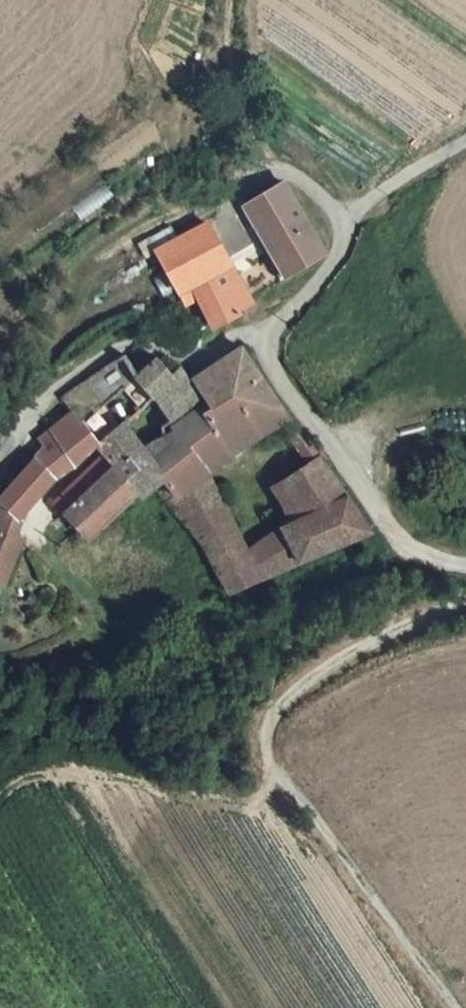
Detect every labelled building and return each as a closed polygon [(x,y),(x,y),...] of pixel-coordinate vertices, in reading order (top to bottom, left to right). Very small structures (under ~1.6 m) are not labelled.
[(289,275),(329,250),(285,177),(247,200),(289,275)] [(166,247),(187,288),(196,283),(232,262),(211,220),(166,247)] [(236,305),(250,297),(232,262),(196,283),(218,326),(240,314),(236,305)] [(160,473),(174,495),(217,467),(215,462),(234,450),(229,440),(282,406),(245,350),(189,384),(198,398),(173,413),(164,467),(160,473)] [(143,371),(155,388),(174,375),(163,357),(143,371)] [(181,371),(174,375),(155,388),(173,413),(198,398),(189,384),(181,371)] [(160,473),(164,467),(117,405),(89,424),(99,437),(118,460),(142,489),(160,473)] [(229,440),(234,450),(288,415),(282,406),(229,440)] [(53,442),(0,498),(0,499),(22,511),(26,511),(28,506),(44,491),(99,437),(89,424),(77,409),(46,436),(53,442)] [(44,491),(64,511),(70,506),(118,460),(99,437),(44,491)] [(279,479),(298,516),(345,491),(316,448),(312,451),(279,479)] [(93,535),(108,521),(142,489),(118,460),(70,506),(93,535)] [(174,495),(200,534),(234,518),(217,467),(174,495)] [(278,526),(297,559),(370,529),(345,491),(298,516),(278,526)] [(22,511),(0,499),(0,525),(23,540),(22,511)] [(230,587),(259,575),(243,545),(234,518),(200,534),(230,587)] [(23,540),(0,525),(0,572),(9,578),(23,540)] [(259,575),(297,559),(278,526),(243,545),(259,575)]
